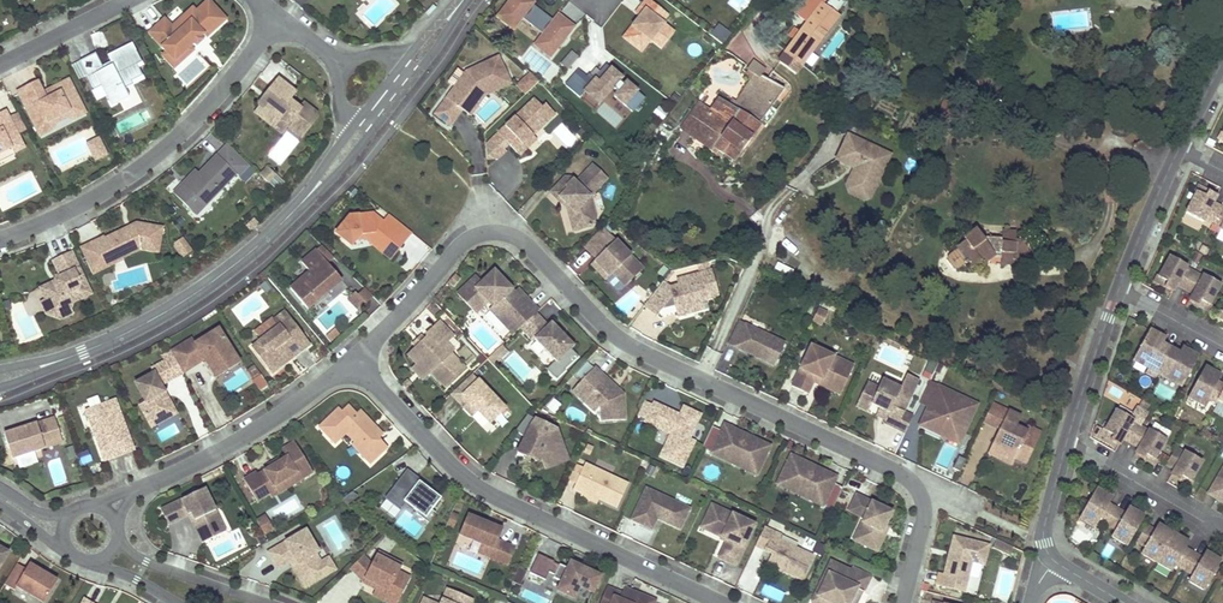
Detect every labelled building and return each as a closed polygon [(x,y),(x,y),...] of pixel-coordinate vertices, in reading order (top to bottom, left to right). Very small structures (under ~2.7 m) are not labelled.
[(219,20),(203,35),(206,38),(227,20),(208,0),(204,3),(219,20)] [(550,57),(574,27),(558,14),(553,20),(532,4),(527,0),(509,0),(497,16),(508,25),(520,9),(522,11),(519,16),(522,18),(543,34),(534,45),(550,57)] [(623,38),(635,47),(644,36),(651,41),(655,36),(665,45),(674,33),(662,23),(668,15),(650,0),(646,0),(641,7),(645,10),(640,17),(623,38)] [(728,5),(745,11),(749,0),(730,0),(728,5)] [(822,3),(825,0),(802,0),(794,10),(809,22),(822,3)] [(219,20),(204,3),(195,11),(192,7),(171,26),(164,18),(148,33),(165,52),(174,62),(190,47),(193,44),(200,38),(203,35),(219,20)] [(802,65),(818,43),(838,15),(822,3),(809,22),(786,53),(802,65)] [(635,14),(640,17),(645,10),(641,7),(635,14)] [(508,25),(513,29),(522,18),(519,16),(522,11),(520,9),(508,25)] [(718,23),(710,36),(724,45),(732,33),(718,23)] [(635,47),(642,52),(651,41),(644,36),(635,47)] [(651,41),(661,49),(665,45),(655,36),(651,41)] [(193,44),(196,47),(203,41),(200,38),(193,44)] [(142,76),(136,65),(141,62),(132,43),(107,55),(110,62),(112,65),(103,69),(102,66),(95,53),(79,61),(87,76),(94,90),(101,86),(111,106),(129,97),(125,89),(133,85),(131,81),(142,76)] [(190,47),(174,62),(165,52),(161,55),(174,69),(194,51),(190,47)] [(569,71),(578,55),(569,50),(560,66),(569,71)] [(802,65),(786,53),(782,59),(798,71),(802,65)] [(483,92),(509,80),(498,57),(466,72),(435,114),(450,125),(462,110),(467,114),(473,105),(469,101),(476,91),(481,89),(483,92)] [(87,76),(79,61),(71,65),(79,80),(87,76)] [(783,91),(772,83),(775,78),(771,75),(768,80),(762,75),(759,79),(757,77),(763,70),(753,63),(750,67),(745,74),(752,78),(736,101),(733,99),(728,106),(720,100),(711,112),(699,104),(681,128),(716,154),(719,151),(733,161),(783,91)] [(565,86),(580,98),(584,93),(599,105),(613,89),(617,93),(614,97),(632,112),(644,98),(626,82),(624,85),(620,82),(622,79),(607,65),(601,73),(595,79),(590,75),(587,78),(579,70),(565,86)] [(590,75),(595,79),(601,73),(596,68),(590,75)] [(517,87),(525,95),(538,83),(530,74),(517,87)] [(133,85),(144,79),(142,76),(131,81),(133,85)] [(85,113),(68,79),(49,89),(51,93),(45,97),(42,92),(37,82),(17,92),(35,128),(48,121),(50,126),(51,125),(71,115),(73,119),(85,113)] [(316,113),(304,103),(300,109),(289,100),(295,92),(278,79),(266,95),(269,97),(262,105),(256,113),(265,120),(277,118),(287,125),(291,120),(294,122),(292,125),(304,133),(316,117),(316,113)] [(470,116),(485,95),(511,83),(509,80),(483,92),(481,89),(476,91),(469,101),(473,105),(467,114),(470,116)] [(262,105),(269,97),(266,95),(260,103),(262,105)] [(532,136),(554,115),(545,105),(542,108),(534,100),(484,145),(486,161),(496,159),(504,151),(502,149),(498,145),(503,140),(507,145),(518,156),(525,149),(522,145),(532,136)] [(603,103),(597,110),(618,127),(630,111),(621,104),(614,112),(603,103)] [(658,106),(653,114),(663,121),(668,113),(658,106)] [(17,134),(9,118),(6,111),(0,114),(0,153),(10,148),(13,154),(25,148),(17,134)] [(26,130),(18,113),(9,118),(17,134),(26,130)] [(287,125),(277,118),(265,120),(281,133),(287,125)] [(53,129),(51,125),(50,126),(48,121),(35,128),(39,136),(53,129)] [(304,133),(292,125),(290,128),(301,137),(304,133)] [(879,183),(889,164),(872,156),(876,147),(850,135),(838,160),(856,168),(857,169),(859,174),(857,176),(853,174),(848,185),(858,190),(864,188),(868,181),(875,185),(879,183)] [(525,149),(535,140),(532,136),(522,145),(525,149)] [(103,148),(98,138),(87,144),(92,153),(103,148)] [(507,145),(503,140),(498,145),(502,149),(507,145)] [(204,206),(247,163),(227,144),(199,173),(186,187),(182,183),(173,193),(189,208),(198,199),(204,206)] [(889,164),(893,155),(876,147),(872,156),(889,164)] [(15,156),(13,154),(10,148),(0,153),(0,163),(15,156)] [(95,160),(106,155),(103,148),(92,153),(95,160)] [(268,184),(276,176),(267,168),(260,176),(268,184)] [(567,180),(554,192),(570,210),(572,208),(576,213),(572,217),(577,233),(592,228),(598,220),(591,200),(598,194),(610,182),(596,168),(578,185),(573,180),(567,180)] [(186,187),(199,173),(195,170),(182,183),(186,187)] [(858,190),(848,185),(851,194),(864,200),(873,198),(879,183),(875,185),(868,181),(864,188),(858,190)] [(570,210),(554,192),(551,194),(567,211),(574,234),(577,233),(572,217),(576,213),(572,208),(570,210)] [(1201,196),(1196,193),(1185,213),(1203,223),(1204,220),(1212,224),(1220,208),(1212,204),(1216,197),(1207,192),(1204,197),(1201,196)] [(204,206),(198,199),(189,208),(195,215),(204,206)] [(1220,208),(1212,224),(1221,228),(1220,231),(1222,233),(1222,209),(1220,208)] [(351,246),(355,240),(359,235),(375,234),(386,242),(393,234),(404,243),(412,233),(388,214),(383,221),(373,214),(349,216),(335,233),(351,246)] [(250,230),(258,223),(254,218),(246,226),(250,230)] [(158,254),(163,228),(136,223),(131,226),(133,230),(128,232),(126,228),(104,238),(104,236),(80,248),(89,267),(119,252),(122,259),(140,250),(158,254)] [(642,268),(603,227),(591,238),(603,251),(602,253),(604,255),(600,259),(598,257),(595,259),(590,264),(605,279),(611,273),(618,267),(630,280),(642,268)] [(948,255),(946,260),(952,268),(958,268),(963,264),(965,266),(968,264),(972,268),(980,262),(983,265),(995,255),(1002,255),(1001,264),(1016,264),(1016,260),(1026,260),(1026,241),(1016,240),(1016,232),(1002,232),(1001,238),(1001,242),(993,241),(991,238),(983,237),(977,229),(964,239),(965,241),(948,255)] [(391,260),(404,243),(393,234),(386,242),(375,234),(359,235),(355,240),(365,239),(391,260)] [(174,247),(178,252),(181,249),(186,255),(193,250),(183,237),(175,243),(174,247)] [(603,251),(591,238),(582,246),(595,259),(598,257),(600,259),(604,255),(602,253),(603,251)] [(341,281),(330,268),(329,269),(326,265),(328,264),(327,263),(334,258),(321,245),(301,262),(309,272),(299,280),(289,288),(306,309),(341,281)] [(72,303),(91,294),(71,251),(52,260),(60,276),(57,283),(53,281),(39,288),(44,300),(48,308),(52,307),(60,310),(61,313),(70,309),(72,303)] [(93,275),(123,261),(122,259),(119,252),(89,267),(93,275)] [(1170,256),(1158,277),(1163,280),(1167,282),(1164,287),(1173,292),(1177,285),(1185,289),(1193,274),(1194,272),(1186,268),(1187,266),(1170,256)] [(777,263),(775,269),(788,274),(790,268),(777,263)] [(618,267),(611,273),(624,286),(630,280),(618,267)] [(717,294),(710,269),(677,279),(678,284),(670,287),(662,281),(644,305),(656,315),(668,300),(675,306),(678,315),(688,312),(685,304),(705,298),(717,294)] [(494,271),(482,283),(484,284),(486,286),(498,275),(494,271)] [(460,278),(455,273),(448,281),(454,286),(460,278)] [(1204,303),(1209,305),(1219,286),(1202,277),(1202,278),(1193,274),(1185,289),(1193,294),(1189,301),(1198,305),(1200,300),(1204,303)] [(482,283),(476,276),(457,294),(475,313),(488,301),(493,306),(489,309),(513,334),(519,328),(536,313),(538,311),(526,298),(517,289),(514,292),(498,275),(486,286),(484,284),(482,283)] [(1164,287),(1167,282),(1163,280),(1158,277),(1156,276),(1153,281),(1164,287)] [(273,284),(267,277),(259,283),(266,291),(273,284)] [(280,292),(273,284),(266,291),(272,298),(280,292)] [(373,296),(364,288),(358,294),(355,291),(348,299),(360,310),(373,296)] [(708,307),(705,298),(685,304),(688,312),(704,307),(705,308),(708,307)] [(61,313),(60,310),(52,307),(48,308),(44,300),(40,302),(45,314),(60,319),(72,314),(70,309),(61,313)] [(1204,303),(1200,300),(1198,305),(1208,311),(1211,306),(1209,305),(1204,303)] [(821,325),(827,313),(817,309),(812,321),(821,325)] [(309,345),(285,312),(274,320),(279,326),(252,346),(272,373),(287,362),(285,360),(287,358),(290,356),(291,359),(309,345)] [(562,334),(551,322),(548,325),(536,313),(519,328),(532,341),(534,339),(556,363),(574,346),(562,334)] [(464,368),(450,353),(453,350),(446,343),(453,336),(439,321),(426,334),(427,336),(424,339),(420,343),(416,346),(408,354),(417,363),(417,364),(420,361),(431,371),(445,387),(464,368)] [(209,367),(233,352),(218,329),(195,343),(192,338),(173,350),(186,370),(204,359),(209,367)] [(339,334),(334,329),(326,336),(330,341),(339,334)] [(733,332),(723,354),(746,365),(748,362),(754,365),(752,368),(769,376),(780,354),(733,332)] [(1136,359),(1134,362),(1158,375),(1163,367),(1172,351),(1163,347),(1167,340),(1165,340),(1151,332),(1136,359)] [(420,343),(424,339),(421,336),(413,343),(416,346),(420,343)] [(850,372),(830,362),(833,356),(810,345),(791,386),(807,394),(813,382),(816,376),(842,389),(850,372)] [(1158,375),(1182,389),(1184,385),(1199,359),(1185,351),(1183,349),(1180,355),(1172,351),(1163,367),(1158,375)] [(164,392),(161,385),(183,373),(170,351),(162,356),(165,361),(151,369),(153,373),(135,383),(145,401),(139,405),(151,427),(166,419),(162,411),(172,406),(166,395),(163,397),(161,393),(164,392)] [(239,362),(233,352),(209,367),(216,377),(239,362)] [(853,365),(833,356),(830,362),(850,372),(853,365)] [(431,371),(420,361),(417,364),(417,363),(411,368),(422,379),(431,371)] [(624,395),(618,389),(616,392),(614,390),(612,389),(615,386),(594,368),(572,391),(573,392),(584,403),(591,396),(601,406),(602,422),(625,421),(624,395)] [(1222,395),(1222,385),(1219,383),(1222,377),(1219,375),(1206,368),(1189,399),(1205,408),(1209,400),(1218,405),(1219,403),(1222,395)] [(505,408),(472,374),(451,394),(472,416),(477,411),(487,421),(489,423),(505,408)] [(904,412),(919,381),(906,375),(900,388),(882,380),(878,388),(867,383),(859,399),(871,405),(879,408),(888,413),(885,421),(883,424),(905,434),(913,417),(904,412)] [(842,389),(816,376),(813,382),(840,394),(842,389)] [(411,384),(407,379),(401,384),(405,389),(411,384)] [(964,433),(977,405),(959,396),(955,405),(943,400),(947,391),(929,382),(919,403),(928,407),(923,416),(926,417),(922,425),(929,429),(930,426),(944,432),(947,425),(964,433)] [(1112,383),(1106,392),(1135,409),(1141,399),(1112,383)] [(1160,383),(1155,393),(1170,400),(1175,390),(1160,383)] [(955,405),(959,396),(947,391),(943,400),(955,405)] [(595,413),(601,406),(591,396),(584,403),(595,413)] [(867,413),(871,405),(859,399),(855,407),(867,413)] [(133,450),(115,400),(86,410),(104,460),(133,450)] [(644,401),(637,416),(646,420),(653,405),(644,401)] [(667,410),(654,404),(653,405),(646,420),(646,422),(671,434),(661,456),(682,466),(693,442),(688,439),(699,415),(684,408),(680,416),(679,419),(677,419),(675,420),(665,415),(667,410)] [(1025,463),(1039,432),(1027,427),(1025,431),(1015,426),(1019,417),(992,404),(983,422),(1000,430),(993,445),(1001,449),(1004,457),(1012,461),(1013,458),(1025,463)] [(176,414),(172,406),(162,411),(166,419),(176,414)] [(373,428),(371,426),(371,422),(360,411),(356,415),(348,406),(342,413),(338,409),(319,427),(335,444),(347,432),(356,442),(359,439),(368,449),(382,435),(375,427),(374,429),(373,428)] [(885,421),(888,413),(879,408),(875,417),(885,421)] [(667,410),(665,415),(675,420),(677,419),(679,419),(680,416),(667,410)] [(477,411),(472,416),(482,427),(487,421),(477,411)] [(1117,411),(1106,430),(1112,434),(1114,435),(1111,440),(1119,445),(1124,438),(1132,443),(1141,428),(1133,423),(1134,421),(1117,411)] [(561,442),(556,429),(552,431),(550,426),(527,415),(515,431),(525,438),(517,452),(526,456),(532,454),(535,461),(536,461),(538,461),(539,460),(540,460),(541,459),(542,462),(558,455),(554,445),(561,442)] [(959,445),(964,433),(947,425),(944,432),(930,426),(929,429),(922,425),(926,417),(923,416),(919,426),(959,445)] [(62,442),(54,418),(22,428),(23,432),(18,434),(17,430),(4,434),(12,459),(62,442)] [(156,427),(162,440),(180,432),(173,418),(156,427)] [(734,430),(714,421),(712,426),(731,435),(733,433),(734,430)] [(1171,433),(1155,424),(1151,431),(1167,441),(1171,433)] [(712,426),(701,448),(724,459),(726,453),(758,468),(769,446),(734,430),(733,433),(731,435),(712,426)] [(1149,456),(1155,460),(1167,441),(1151,431),(1150,431),(1149,432),(1141,428),(1132,443),(1139,448),(1135,455),(1144,460),(1147,455),(1149,456)] [(1111,440),(1114,435),(1112,434),(1106,430),(1104,429),(1101,434),(1111,440)] [(284,455),(297,447),(294,442),(281,449),(284,455)] [(568,459),(561,442),(554,445),(558,455),(542,462),(545,468),(568,459)] [(1001,449),(993,445),(989,453),(1011,464),(1012,461),(1004,457),(1001,449)] [(313,472),(297,447),(284,455),(286,457),(280,461),(281,463),(272,469),(270,467),(269,467),(258,475),(256,472),(244,480),(253,495),(256,501),(268,494),(269,493),(267,490),(283,481),(287,487),(313,472)] [(82,466),(92,461),(88,449),(77,453),(82,466)] [(1185,478),(1191,481),(1202,463),(1185,453),(1185,454),(1176,449),(1167,464),(1175,469),(1171,476),(1180,481),(1183,476),(1185,478)] [(758,468),(726,453),(724,459),(756,474),(758,468)] [(1149,456),(1147,455),(1144,460),(1154,466),(1157,461),(1155,460),(1149,456)] [(780,479),(812,494),(809,499),(832,510),(835,502),(839,494),(842,488),(832,483),(823,478),(824,476),(825,473),(790,457),(780,479)] [(272,469),(281,463),(280,461),(279,458),(268,465),(269,467),(270,467),(272,469)] [(628,484),(584,464),(572,489),(581,494),(584,489),(592,493),(599,496),(598,499),(617,508),(628,484)] [(415,508),(414,509),(421,514),(426,518),(432,510),(441,498),(429,489),(426,487),(419,482),(421,480),(406,469),(404,473),(394,486),(397,488),(392,495),(389,493),(385,498),(399,509),(404,502),(405,501),(415,508)] [(832,483),(835,477),(825,473),(824,476),(823,478),(832,483)] [(1185,478),(1183,476),(1180,481),(1190,487),(1193,482),(1191,481),(1185,478)] [(1221,480),(1218,479),(1209,495),(1217,500),(1218,498),(1222,501),(1222,476),(1221,480)] [(812,494),(780,479),(777,484),(809,499),(812,494)] [(431,487),(421,480),(419,482),(426,487),(429,489),(431,487)] [(272,497),(287,487),(283,481),(267,490),(269,493),(272,497)] [(392,495),(397,488),(394,486),(389,493),(392,495)] [(215,510),(204,488),(161,510),(168,525),(189,515),(191,519),(202,543),(230,529),(220,508),(215,510)] [(680,529),(689,509),(646,488),(631,520),(651,529),(657,518),(658,516),(662,518),(664,519),(663,521),(680,529)] [(592,493),(584,489),(581,494),(580,496),(596,503),(598,499),(599,496),(592,493)] [(1109,497),(1096,490),(1079,519),(1095,528),(1099,520),(1107,525),(1116,510),(1109,505),(1112,499),(1109,497)] [(842,505),(846,497),(839,494),(835,502),(842,505)] [(885,525),(891,512),(856,495),(848,511),(863,518),(861,522),(866,525),(858,542),(877,551),(885,533),(882,531),(884,528),(885,525)] [(415,508),(405,501),(404,502),(414,509),(415,508)] [(704,521),(724,531),(721,537),(724,539),(726,540),(718,557),(735,565),(754,525),(711,505),(704,521)] [(1107,525),(1115,530),(1111,538),(1126,547),(1144,518),(1130,510),(1128,509),(1124,514),(1116,510),(1107,525)] [(430,522),(436,514),(432,510),(426,518),(421,514),(420,516),(424,520),(429,523),(430,522)] [(453,528),(458,516),(451,513),(446,525),(453,528)] [(498,541),(502,530),(489,524),(488,526),(486,525),(485,525),(486,523),(467,515),(459,534),(481,544),(494,549),(490,557),(508,564),(515,548),(498,541)] [(272,529),(264,516),(256,521),(264,534),(272,529)] [(724,531),(704,521),(701,528),(721,537),(724,531)] [(858,542),(866,525),(861,522),(853,540),(858,542)] [(1136,542),(1144,547),(1140,555),(1155,565),(1173,535),(1160,528),(1157,526),(1153,532),(1145,527),(1136,542)] [(786,572),(802,580),(813,556),(779,540),(781,535),(764,527),(755,546),(772,554),(767,563),(781,570),(782,567),(785,569),(787,570),(786,572)] [(297,563),(292,566),(304,588),(327,574),(320,563),(315,554),(318,552),(305,531),(268,553),(278,569),(289,562),(295,559),(296,561),(297,563)] [(1171,574),(1176,566),(1184,571),(1193,555),(1185,550),(1189,545),(1185,543),(1173,535),(1155,565),(1171,574)] [(988,546),(953,537),(940,586),(964,592),(971,562),(983,565),(988,546)] [(1007,555),(1011,547),(997,540),(993,548),(1007,555)] [(494,549),(481,544),(478,552),(490,557),(494,549)] [(9,553),(0,548),(0,568),(9,553)] [(409,578),(398,572),(402,564),(378,552),(372,565),(362,556),(350,568),(363,582),(365,579),(378,586),(377,588),(376,590),(382,593),(384,589),(395,595),(402,591),(409,578)] [(1184,571),(1192,575),(1187,583),(1203,593),(1221,563),(1208,556),(1205,554),(1201,560),(1193,555),(1184,571)] [(592,593),(600,576),(583,568),(581,567),(570,562),(567,568),(559,565),(559,566),(553,563),(553,562),(538,555),(529,573),(545,580),(549,572),(554,575),(553,578),(561,582),(557,591),(573,598),(579,586),(592,593)] [(335,570),(328,558),(320,563),(327,574),(335,570)] [(567,568),(570,562),(562,558),(559,565),(567,568)] [(870,576),(851,567),(850,570),(831,561),(820,583),(824,585),(820,595),(816,593),(812,601),(812,602),(858,602),(860,599),(857,598),(860,591),(863,592),(870,576)] [(44,602),(57,581),(29,564),(26,569),(17,563),(4,584),(14,590),(17,586),(44,602)] [(521,586),(526,571),(518,568),(512,582),(521,586)] [(820,595),(824,585),(820,583),(816,593),(820,595)] [(922,583),(920,590),(927,592),(929,585),(922,583)] [(764,584),(760,594),(781,602),(785,593),(764,584)] [(592,593),(579,586),(573,598),(583,602),(587,602),(592,593)] [(655,600),(629,590),(626,598),(623,597),(620,596),(621,593),(606,587),(600,602),(654,602),(655,600)] [(626,598),(629,590),(624,588),(621,593),(620,596),(623,597),(626,598)] [(402,591),(395,595),(384,589),(382,593),(376,590),(373,595),(387,602),(396,602),(402,591)] [(472,600),(447,589),(440,602),(470,602),(472,600)]
